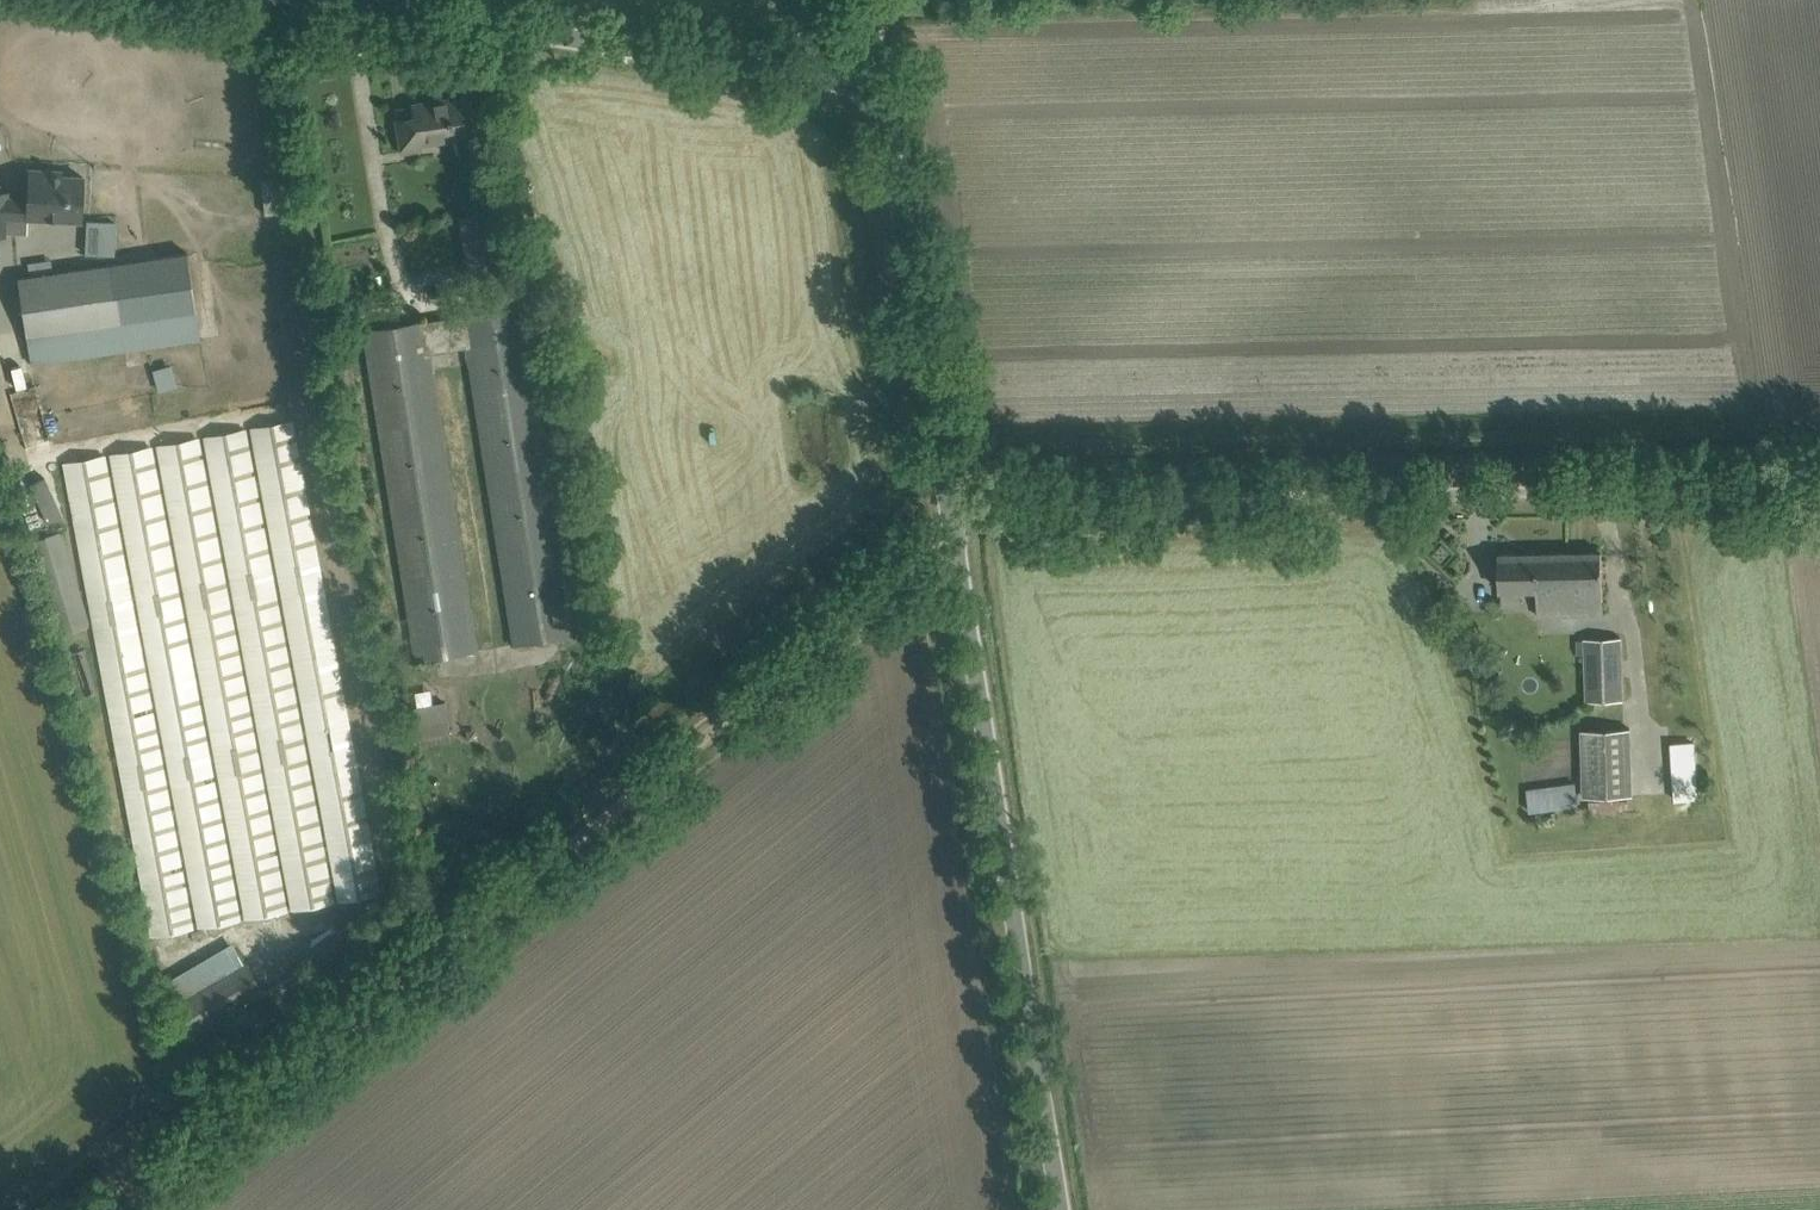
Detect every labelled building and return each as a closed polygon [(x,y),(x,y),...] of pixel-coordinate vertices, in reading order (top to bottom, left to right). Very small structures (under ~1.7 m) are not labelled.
[(480,133),(473,93),(418,103),(420,114),(403,117),(401,105),(400,106),(407,150),(427,147),(425,136),(457,131),(458,137),(480,133)] [(84,176),(51,174),(51,170),(30,169),(29,201),(24,201),(24,199),(7,198),(7,191),(0,191),(0,234),(5,234),(6,216),(82,219),(84,176)] [(575,635),(510,207),(458,215),(468,280),(500,275),(505,307),(463,313),(463,314),(426,320),(426,319),(365,329),(412,636),(416,660),(477,650),(474,626),(432,351),(469,346),(511,620),(514,644),(575,635)] [(116,253),(117,220),(85,219),(84,252),(116,253)] [(184,254),(112,265),(117,296),(118,306),(120,319),(159,314),(196,308),(189,254),(184,254)] [(29,276),(20,277),(28,336),(31,363),(66,358),(124,350),(123,346),(123,342),(122,339),(120,319),(118,306),(117,296),(112,265),(53,273),(29,276)] [(291,419),(251,427),(342,902),(380,895),(291,419)] [(206,435),(294,911),(333,904),(244,428),(206,435)] [(248,920),(286,912),(197,437),(159,444),(248,920)] [(201,928),(240,921),(150,445),(112,453),(201,928)] [(154,937),(192,930),(104,454),(66,461),(154,937)] [(60,532),(29,541),(58,635),(88,626),(60,532)] [(1604,613),(1603,575),(1603,551),(1500,553),(1501,588),(1539,588),(1539,614),(1604,613)] [(1626,699),(1623,637),(1577,639),(1578,654),(1586,653),(1588,701),(1626,699)] [(418,738),(452,732),(447,701),(413,707),(418,738)] [(1583,796),(1634,795),(1632,728),(1582,729),(1583,796)] [(1697,797),(1698,739),(1672,738),(1672,797),(1697,797)] [(1530,812),(1537,811),(1579,806),(1576,783),(1528,789),(1530,812)] [(208,937),(164,958),(170,970),(214,949),(208,937)] [(237,969),(232,960),(177,993),(182,1002),(173,1007),(190,1036),(264,992),(247,964),(237,969)]
